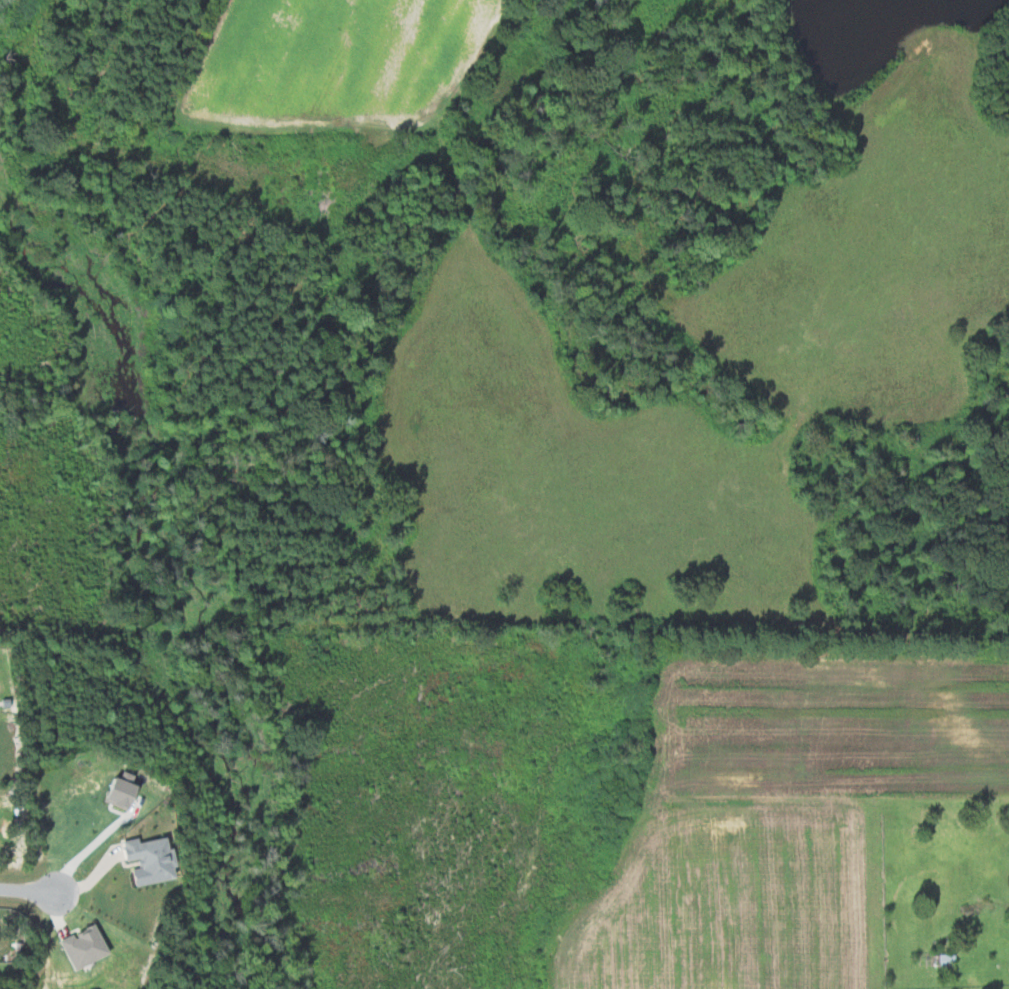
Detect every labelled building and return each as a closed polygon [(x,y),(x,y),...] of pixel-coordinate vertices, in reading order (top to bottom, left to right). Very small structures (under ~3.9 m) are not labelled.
[(116,774),(106,800),(135,812),(145,786),(116,774)] [(139,886),(182,878),(177,847),(174,848),(171,836),(143,841),(142,837),(126,840),(129,861),(141,859),(143,867),(136,868),(139,886)] [(114,955),(101,923),(65,938),(78,970),(114,955)]
